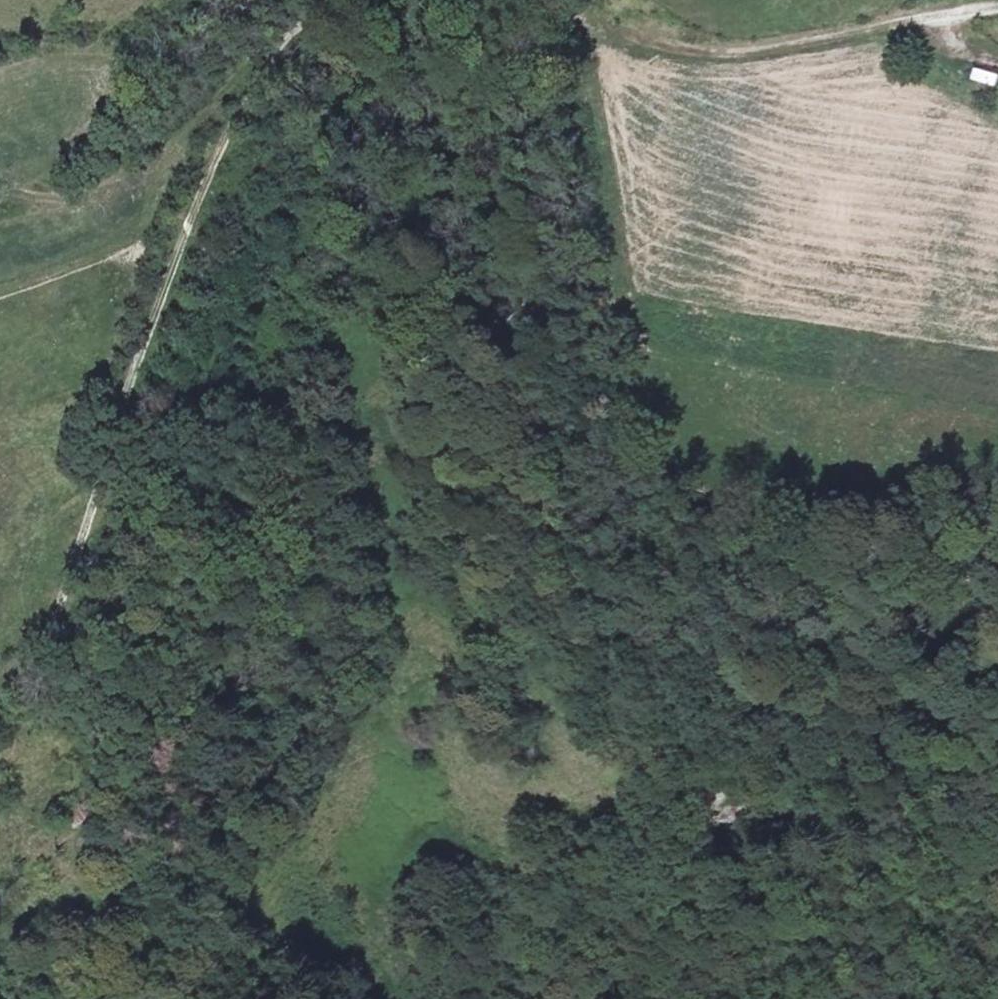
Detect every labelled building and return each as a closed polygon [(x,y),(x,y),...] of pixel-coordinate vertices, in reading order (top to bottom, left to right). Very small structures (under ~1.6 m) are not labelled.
[(973,66),(969,80),(994,87),(997,73),(973,66)]
